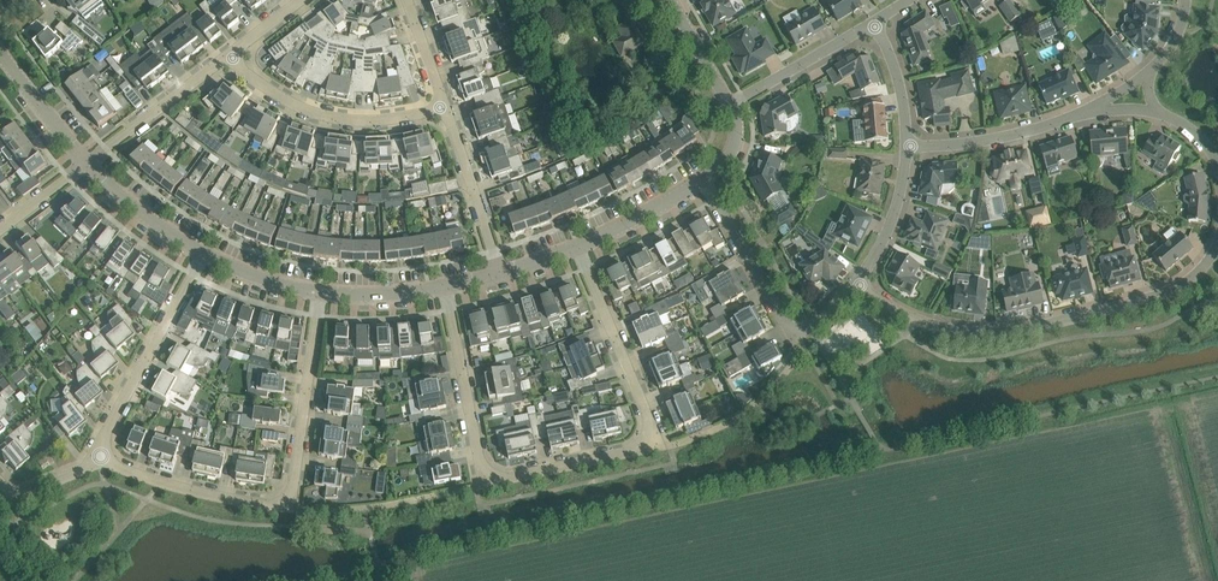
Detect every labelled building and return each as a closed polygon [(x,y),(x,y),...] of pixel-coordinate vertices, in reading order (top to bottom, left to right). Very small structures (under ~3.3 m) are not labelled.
[(74,0),(72,2),(69,6),(70,7),(68,11),(78,15),(79,14),(86,18),(105,4),(102,0),(74,0)] [(209,4),(211,7),(218,16),(229,30),(229,29),(240,21),(229,7),(234,3),(232,0),(213,0),(209,4)] [(252,11),(263,3),(263,4),(264,3),(261,0),(244,0),(252,11)] [(360,18),(369,19),(373,18),(374,18),(374,16),(376,8),(377,8),(377,7),(385,4),(386,6),(387,6),(385,0),(366,0),(364,5),(360,18)] [(430,0),(433,8),(432,13),(438,11),(454,5),(453,0),(430,0)] [(526,0),(500,0),(504,9),(506,14),(517,9),(515,5),(526,0)] [(714,26),(735,14),(730,6),(731,0),(699,0),(714,26)] [(859,0),(831,0),(827,2),(838,21),(853,12),(854,14),(860,10),(859,9),(862,6),(859,0)] [(972,11),(989,0),(965,0),(972,11)] [(432,13),(436,16),(438,24),(453,19),(456,26),(461,24),(468,22),(472,20),(465,1),(454,5),(438,11),(432,13)] [(1021,17),(1011,1),(1000,8),(1011,24),(1021,17)] [(208,2),(201,8),(204,12),(211,7),(209,4),(208,2)] [(940,19),(945,30),(961,23),(952,2),(940,8),(945,17),(940,19)] [(323,11),(317,15),(326,23),(313,33),(314,34),(330,44),(348,48),(349,38),(334,35),(336,28),(345,21),(342,17),(333,6),(332,4),(323,10),(323,11)] [(1126,33),(1125,35),(1134,42),(1134,43),(1133,44),(1133,45),(1139,50),(1140,50),(1141,49),(1143,50),(1154,37),(1152,35),(1155,30),(1157,30),(1159,9),(1147,8),(1135,7),(1134,14),(1129,14),(1125,17),(1125,22),(1131,27),(1126,33)] [(814,8),(801,15),(802,17),(786,27),(797,45),(826,28),(814,8)] [(1060,31),(1067,27),(1065,23),(1072,19),(1068,10),(1054,17),(1060,31)] [(905,25),(910,32),(903,34),(915,66),(929,60),(926,52),(929,51),(923,33),(935,25),(926,12),(905,25)] [(348,13),(342,17),(345,21),(352,23),(353,16),(350,16),(348,13)] [(360,18),(359,24),(371,27),(376,25),(390,20),(387,13),(374,18),(373,18),(369,19),(360,18)] [(190,15),(172,29),(194,57),(194,56),(204,48),(194,34),(200,29),(190,15)] [(222,34),(209,17),(197,25),(211,43),(212,43),(211,42),(222,34)] [(366,42),(359,41),(360,37),(350,35),(349,38),(348,48),(366,51),(384,49),(388,47),(386,39),(398,37),(395,30),(396,29),(392,19),(390,20),(376,25),(371,27),(375,36),(366,40),(366,42)] [(483,38),(476,19),(472,20),(468,22),(461,24),(463,32),(443,39),(446,47),(445,51),(446,52),(451,50),(468,43),(483,38)] [(617,29),(622,38),(613,43),(621,58),(646,44),(633,20),(617,29)] [(1040,35),(1054,28),(1051,21),(1036,27),(1040,35)] [(279,60),(271,69),(278,73),(277,73),(286,79),(298,61),(289,55),(294,47),(293,46),(299,38),(301,40),(304,36),(311,40),(314,34),(313,33),(306,23),(271,50),(279,60)] [(98,45),(104,39),(87,25),(82,32),(98,45)] [(182,64),(193,56),(193,57),(194,57),(172,29),(172,28),(154,41),(159,47),(165,55),(171,50),(182,64)] [(39,38),(34,43),(46,59),(56,52),(61,47),(67,53),(76,46),(77,47),(84,41),(72,31),(66,38),(68,39),(63,43),(57,38),(49,29),(39,38)] [(747,29),(738,34),(727,40),(737,56),(732,59),(741,74),(745,71),(746,74),(766,63),(764,60),(774,55),(766,40),(756,45),(747,29)] [(312,58),(306,66),(298,61),(286,79),(296,85),(296,84),(303,88),(307,78),(315,81),(330,44),(314,34),(311,40),(317,44),(314,49),(317,50),(314,59),(312,58)] [(1105,34),(1089,47),(1098,58),(1086,66),(1097,83),(1128,63),(1128,62),(1105,34)] [(1012,52),(1019,50),(1015,37),(1002,45),(1003,49),(1010,47),(1012,52)] [(491,57),(484,38),(483,38),(468,43),(451,50),(446,52),(449,55),(452,63),(472,56),(474,63),(481,61),(491,57)] [(159,47),(154,41),(148,46),(152,52),(159,47)] [(339,52),(346,54),(348,48),(330,44),(315,81),(324,84),(320,95),(327,96),(327,97),(337,99),(342,78),(332,76),(333,67),(331,66),(335,57),(338,58),(339,52)] [(396,58),(399,67),(397,68),(398,77),(388,79),(392,100),(403,99),(403,98),(410,97),(406,86),(415,83),(401,45),(390,47),(388,47),(384,49),(385,55),(392,53),(393,59),(396,58)] [(159,47),(152,52),(142,60),(159,83),(160,83),(159,82),(170,74),(160,61),(166,56),(165,55),(159,47)] [(356,61),(356,71),(353,70),(352,80),(342,78),(337,99),(348,101),(355,102),(356,91),(365,91),(366,51),(348,48),(346,54),(354,55),(353,61),(356,61)] [(377,56),(385,55),(384,49),(366,51),(365,91),(374,91),(374,102),(381,101),(381,102),(392,100),(388,79),(378,80),(377,71),(374,71),(375,61),(378,61),(377,56)] [(534,53),(522,58),(525,66),(537,61),(534,53)] [(860,53),(826,73),(826,74),(836,68),(842,78),(856,72),(863,90),(878,84),(879,86),(880,86),(868,55),(867,55),(870,61),(864,63),(858,55),(861,53),(860,53)] [(138,55),(121,68),(131,82),(138,77),(148,91),(159,83),(142,60),(138,55)] [(111,67),(116,64),(110,57),(106,60),(111,67)] [(468,73),(457,77),(460,85),(459,90),(465,88),(482,82),(479,76),(485,72),(481,61),(474,63),(477,70),(468,73)] [(116,64),(111,67),(120,78),(125,75),(116,64)] [(92,65),(86,70),(66,86),(74,97),(94,81),(101,75),(92,65)] [(1069,71),(1052,78),(1053,80),(1039,86),(1047,104),(1049,103),(1051,104),(1055,103),(1056,101),(1062,98),(1067,96),(1068,97),(1079,93),(1069,71)] [(925,120),(934,119),(935,126),(951,125),(950,109),(944,110),(942,98),(958,95),(958,96),(973,92),(968,72),(953,76),(954,80),(940,83),(940,81),(919,85),(922,102),(921,102),(921,103),(922,103),(923,107),(922,108),(922,109),(923,109),(925,120)] [(535,84),(544,81),(541,73),(532,76),(535,84)] [(101,92),(103,91),(94,81),(74,97),(83,107),(101,92)] [(459,91),(463,93),(466,101),(485,94),(488,102),(495,99),(502,97),(499,89),(492,91),(491,88),(484,89),(482,82),(465,88),(459,90),(459,91)] [(130,88),(126,83),(119,89),(122,93),(130,88)] [(225,88),(222,92),(220,89),(203,101),(210,110),(216,105),(222,111),(240,91),(234,86),(234,87),(235,88),(230,92),(225,88)] [(1005,90),(994,93),(997,104),(999,103),(1002,117),(1030,111),(1024,87),(1005,92),(1005,90)] [(144,103),(136,94),(133,90),(126,96),(136,109),(144,103)] [(244,104),(249,99),(240,91),(222,111),(229,117),(225,123),(234,129),(243,116),(239,112),(245,105),(244,104)] [(91,117),(109,103),(101,92),(83,107),(88,114),(89,114),(91,117)] [(761,114),(761,115),(762,116),(765,137),(772,136),(773,138),(775,138),(778,138),(779,137),(780,135),(787,134),(785,121),(798,114),(793,105),(787,95),(766,107),(765,107),(764,108),(761,114)] [(490,109),(470,116),(473,124),(472,128),(472,129),(478,127),(495,121),(509,116),(502,97),(495,99),(488,102),(490,109)] [(553,102),(545,105),(551,122),(559,119),(553,102)] [(118,113),(110,104),(109,103),(91,117),(94,122),(99,128),(101,126),(103,128),(108,124),(106,122),(118,113)] [(865,121),(854,122),(855,143),(887,140),(885,120),(884,119),(883,116),(885,116),(884,105),(864,107),(865,121)] [(246,117),(236,131),(245,137),(249,131),(257,136),(270,113),(260,107),(257,113),(256,113),(251,121),(246,117)] [(660,111),(666,121),(673,117),(667,107),(660,111)] [(277,125),(281,119),(270,113),(257,136),(265,140),(262,147),(272,151),(279,136),(273,134),(278,126),(277,125)] [(686,151),(693,147),(693,145),(695,143),(696,144),(697,143),(693,137),(700,132),(695,126),(689,114),(684,118),(683,122),(672,130),(686,151)] [(515,135),(509,116),(495,121),(478,127),(472,129),(473,129),(476,132),(479,140),(499,133),(501,141),(508,138),(515,135)] [(656,119),(651,122),(655,128),(660,125),(656,119)] [(651,122),(647,124),(651,131),(655,128),(651,122)] [(192,123),(187,130),(198,139),(203,132),(192,123)] [(11,126),(0,134),(0,138),(6,147),(19,137),(22,135),(14,124),(11,126)] [(178,128),(174,124),(168,131),(172,134),(178,128)] [(281,138),(275,152),(284,157),(287,151),(296,154),(304,129),(293,125),(291,132),(290,131),(287,140),(281,138)] [(182,132),(178,128),(172,134),(176,138),(182,132)] [(313,139),(316,132),(304,129),(296,154),(304,157),(303,163),(313,166),(317,150),(311,149),(314,140),(313,139)] [(1125,129),(1106,131),(1090,133),(1091,138),(1093,157),(1095,157),(1096,168),(1102,167),(1106,155),(1128,153),(1125,129)] [(637,130),(630,134),(633,139),(640,135),(637,130)] [(672,130),(667,133),(661,137),(675,158),(686,151),(672,130)] [(423,133),(423,132),(416,134),(422,159),(431,157),(434,166),(442,163),(435,141),(431,142),(430,137),(424,139),(422,133),(423,133)] [(404,170),(414,168),(414,166),(423,164),(422,159),(416,134),(404,136),(406,143),(405,144),(407,153),(401,154),(404,170)] [(625,143),(633,139),(630,134),(623,138),(625,143)] [(19,137),(6,147),(2,151),(10,161),(30,145),(22,135),(19,137)] [(504,148),(484,154),(486,162),(486,167),(491,165),(508,160),(517,156),(514,147),(511,148),(511,146),(518,143),(515,135),(508,138),(501,141),(504,148)] [(1152,136),(1142,153),(1168,168),(1173,159),(1176,161),(1180,155),(1177,153),(1181,146),(1163,135),(1161,138),(1159,141),(1152,136)] [(320,151),(317,167),(327,169),(329,162),(338,164),(341,137),(329,136),(328,143),(327,143),(326,152),(320,151)] [(196,142),(189,137),(186,142),(192,147),(196,142)] [(352,146),(353,139),(341,137),(338,164),(346,165),(346,172),(357,172),(357,156),(352,156),(353,146),(352,146)] [(675,158),(661,137),(650,144),(664,165),(672,160),(675,158)] [(210,148),(218,154),(222,148),(223,146),(211,138),(209,140),(206,145),(210,148)] [(391,146),(390,138),(379,139),(380,165),(389,165),(390,172),(400,170),(398,154),(392,155),(392,146),(391,146)] [(1078,158),(1075,149),(1072,138),(1040,148),(1047,168),(1078,158)] [(361,156),(360,172),(371,173),(371,166),(380,165),(379,139),(367,140),(367,147),(366,147),(366,156),(361,156)] [(202,147),(196,142),(192,147),(199,152),(202,147)] [(650,144),(639,150),(643,155),(653,172),(664,165),(650,144)] [(38,156),(30,145),(10,161),(18,172),(23,168),(38,156)] [(243,160),(236,155),(237,153),(224,145),(223,146),(222,148),(218,154),(239,167),(243,160)] [(614,145),(609,147),(612,154),(617,152),(614,145)] [(135,152),(131,157),(132,159),(131,161),(137,166),(141,169),(154,154),(144,146),(137,154),(135,152)] [(607,156),(612,154),(609,147),(604,150),(607,156)] [(848,161),(848,152),(829,150),(828,160),(848,161)] [(995,168),(993,169),(992,171),(991,174),(993,177),(995,178),(998,178),(998,181),(1009,179),(1011,186),(1012,187),(1012,188),(1013,189),(1014,189),(1015,189),(1016,190),(1017,190),(1018,189),(1019,188),(1020,187),(1020,186),(1020,185),(1020,184),(1019,177),(1031,174),(1026,152),(1013,154),(1013,153),(1006,154),(1006,156),(993,158),(995,168)] [(756,168),(751,179),(764,201),(766,200),(777,214),(790,206),(782,191),(774,177),(781,161),(762,153),(758,162),(759,162),(760,163),(760,170),(756,169),(756,168)] [(151,179),(164,163),(154,154),(141,169),(142,171),(151,179)] [(589,154),(581,157),(583,162),(591,159),(589,154)] [(219,159),(212,155),(208,159),(215,164),(219,159)] [(653,172),(643,155),(631,162),(641,179),(653,172)] [(23,168),(31,178),(17,188),(23,196),(40,184),(34,176),(46,167),(38,156),(23,168)] [(618,164),(620,168),(630,186),(641,179),(631,162),(628,156),(617,162),(618,164)] [(583,162),(581,157),(573,161),(576,166),(583,162)] [(225,164),(219,159),(215,164),(222,169),(225,164)] [(486,168),(489,171),(492,179),(509,173),(512,180),(526,175),(524,167),(519,169),(517,166),(511,166),(508,160),(491,165),(486,167),(486,168)] [(863,197),(866,197),(868,196),(870,195),(870,193),(879,195),(885,165),(873,163),(862,160),(858,178),(859,179),(857,191),(860,191),(860,194),(863,197)] [(540,162),(524,167),(526,174),(542,169),(540,162)] [(565,162),(558,166),(560,171),(566,168),(568,168),(565,162)] [(161,187),(174,171),(164,163),(151,179),(161,187)] [(933,170),(928,174),(924,173),(920,194),(932,196),(939,198),(939,195),(950,192),(957,183),(959,183),(957,163),(933,165),(933,170)] [(630,186),(620,168),(618,164),(606,171),(618,192),(630,186)] [(560,171),(558,166),(550,169),(552,174),(560,171)] [(238,171),(231,167),(228,172),(235,177),(238,171)] [(172,195),(184,180),(174,171),(161,187),(172,195)] [(246,176),(238,171),(235,177),(242,181),(246,176)] [(265,171),(261,179),(266,182),(271,184),(275,175),(265,171)] [(543,172),(535,175),(537,181),(545,178),(543,172)] [(1184,202),(1187,205),(1190,205),(1189,221),(1206,222),(1207,204),(1208,204),(1207,192),(1206,192),(1202,174),(1185,178),(1189,194),(1187,193),(1184,197),(1184,202)] [(259,178),(251,175),(249,180),(256,184),(259,178)] [(537,181),(535,175),(528,178),(530,184),(537,181)] [(614,194),(609,184),(605,177),(594,183),(602,200),(614,194)] [(1031,180),(1034,194),(1044,192),(1040,177),(1031,180)] [(261,179),(259,178),(256,184),(264,187),(266,182),(261,179)] [(0,185),(0,186),(3,190),(9,184),(6,180),(0,185)] [(198,190),(187,182),(183,188),(176,198),(188,206),(198,190)] [(431,196),(448,193),(446,183),(429,186),(431,196)] [(602,200),(594,183),(582,188),(590,206),(602,200)] [(299,186),(296,193),(302,195),(308,197),(309,190),(310,187),(299,184),(299,186)] [(277,190),(270,187),(268,193),(276,196),(277,190)] [(489,193),(492,201),(509,196),(506,187),(489,193)] [(590,206),(582,188),(570,193),(577,210),(578,211),(581,210),(590,206)] [(198,213),(200,210),(209,197),(198,190),(188,206),(198,213)] [(285,193),(277,190),(276,196),(284,199),(282,202),(285,203),(288,195),(285,194),(285,193)] [(309,190),(308,197),(314,198),(316,199),(316,198),(318,198),(319,192),(309,190)] [(816,190),(812,200),(816,201),(825,197),(827,193),(816,190)] [(343,192),(342,195),(343,195),(343,202),(357,203),(358,193),(343,192)] [(577,210),(570,193),(558,198),(566,217),(573,214),(578,211),(577,210)] [(1122,198),(1124,208),(1134,205),(1134,195),(1125,195),(1122,198)] [(210,220),(220,203),(209,197),(200,210),(198,213),(207,218),(210,220)] [(1140,201),(1135,205),(1148,212),(1151,207),(1150,201),(1147,197),(1140,201)] [(566,217),(558,198),(546,203),(553,222),(558,219),(566,217)] [(68,206),(60,213),(62,215),(62,216),(70,224),(71,224),(78,231),(82,226),(75,219),(86,208),(77,199),(69,208),(68,206)] [(231,209),(220,203),(210,220),(215,222),(222,226),(231,209)] [(553,222),(546,203),(534,208),(539,222),(541,226),(550,223),(553,222)] [(971,205),(963,209),(964,212),(963,215),(963,216),(964,216),(968,217),(975,219),(978,209),(975,208),(972,207),(971,205)] [(777,214),(772,216),(777,225),(796,215),(790,206),(777,214)] [(868,216),(857,211),(848,207),(834,235),(858,247),(864,234),(863,233),(865,228),(867,229),(868,227),(867,227),(866,228),(863,226),(868,216)] [(1031,232),(1052,226),(1047,207),(1026,213),(1031,232)] [(541,226),(539,222),(534,208),(521,212),(528,231),(532,230),(541,226)] [(233,232),(242,214),(231,209),(222,226),(228,230),(233,232)] [(510,228),(512,234),(515,233),(516,235),(528,231),(521,212),(509,217),(513,227),(510,228)] [(93,214),(91,215),(82,226),(78,231),(72,236),(81,244),(86,239),(87,239),(94,245),(98,240),(91,234),(102,222),(93,214)] [(253,220),(242,214),(233,232),(237,234),(245,238),(253,220)] [(912,227),(910,226),(905,239),(915,243),(914,245),(920,247),(920,245),(937,251),(948,221),(928,214),(924,224),(913,220),(911,224),(913,224),(912,227)] [(968,217),(967,221),(969,225),(973,226),(975,219),(968,217)] [(265,225),(253,220),(245,238),(258,243),(265,225)] [(700,223),(699,220),(689,226),(698,240),(703,248),(713,242),(716,248),(725,243),(717,230),(711,233),(704,220),(700,223)] [(460,222),(447,225),(448,233),(452,252),(456,251),(466,249),(465,247),(468,246),(466,240),(464,240),(460,222)] [(270,248),(275,236),(277,229),(265,225),(258,243),(270,248)] [(780,229),(783,235),(789,232),(786,226),(780,229)] [(98,240),(94,245),(104,253),(111,259),(115,254),(108,248),(118,235),(109,227),(107,229),(98,240)] [(801,227),(796,232),(804,238),(814,246),(818,239),(808,232),(801,227)] [(1128,249),(1139,246),(1134,228),(1123,231),(1128,249)] [(1077,240),(1074,241),(1079,259),(1089,257),(1084,238),(1082,229),(1074,231),(1077,240)] [(294,234),(281,231),(276,249),(289,253),(294,234)] [(690,245),(682,231),(672,236),(680,251),(685,259),(696,253),(695,252),(702,248),(702,249),(703,248),(698,240),(690,245)] [(452,252),(448,233),(436,235),(440,255),(447,253),(452,252)] [(1193,249),(1186,239),(1180,233),(1153,255),(1166,271),(1193,249)] [(302,256),(306,237),(294,234),(289,253),(302,256)] [(440,255),(436,235),(424,238),(427,257),(432,256),(440,255)] [(16,244),(16,243),(15,244),(23,254),(33,267),(37,273),(49,265),(27,236),(16,244)] [(315,258),(318,239),(306,237),(302,256),(311,258),(315,258)] [(992,249),(992,237),(971,237),(971,249),(992,249)] [(427,257),(424,238),(411,240),(414,259),(423,258),(427,257)] [(328,261),(331,241),(318,239),(315,258),(320,259),(328,261)] [(414,259),(411,240),(398,242),(400,261),(414,259)] [(665,240),(655,246),(663,261),(670,274),(688,264),(685,259),(680,251),(674,254),(673,254),(672,255),(665,240)] [(115,254),(111,259),(106,266),(123,279),(124,278),(125,278),(129,272),(133,267),(125,261),(128,258),(135,248),(125,241),(118,250),(115,254)] [(341,262),(343,242),(331,241),(328,261),(341,262)] [(355,263),(355,243),(343,242),(341,262),(345,262),(355,263)] [(385,243),(386,251),(387,262),(400,261),(398,242),(385,243)] [(368,263),(368,243),(355,243),(355,263),(368,263)] [(381,263),(381,251),(381,243),(368,243),(368,263),(381,263)] [(49,245),(42,250),(55,267),(65,260),(49,245)] [(16,282),(27,273),(26,273),(33,267),(26,258),(20,263),(9,249),(0,257),(0,260),(16,282)] [(655,264),(648,250),(638,255),(652,283),(670,274),(663,261),(656,264),(655,264)] [(1101,267),(1104,280),(1108,278),(1111,288),(1141,280),(1134,257),(1132,258),(1130,251),(1117,254),(1119,261),(1101,267)] [(809,261),(801,266),(811,283),(813,282),(815,283),(817,284),(819,283),(820,282),(821,280),(820,278),(823,276),(831,283),(844,268),(841,265),(835,260),(829,254),(825,252),(823,253),(816,257),(816,256),(815,256),(815,255),(814,255),(813,255),(812,255),(811,255),(811,256),(810,256),(810,257),(809,257),(809,258),(809,259),(809,260),(809,261)] [(142,253),(135,263),(133,267),(129,272),(125,278),(134,286),(128,295),(137,301),(140,295),(147,284),(148,284),(151,279),(143,274),(152,260),(142,253)] [(887,273),(897,278),(893,285),(911,296),(918,283),(910,278),(918,264),(898,253),(887,273)] [(638,255),(628,260),(635,274),(627,278),(631,287),(635,293),(653,284),(652,283),(638,255)] [(3,300),(10,294),(7,289),(16,282),(0,260),(0,296),(3,300)] [(616,283),(616,284),(609,287),(615,301),(623,298),(621,292),(631,287),(627,278),(620,263),(610,268),(617,282),(616,283)] [(949,282),(953,272),(937,264),(932,274),(949,282)] [(170,271),(159,265),(151,279),(148,284),(158,291),(158,290),(159,291),(164,282),(163,282),(170,271)] [(1058,278),(1053,280),(1056,294),(1061,293),(1063,301),(1075,298),(1074,296),(1080,294),(1081,296),(1092,293),(1089,282),(1086,270),(1081,271),(1080,268),(1080,267),(1079,266),(1078,265),(1077,265),(1076,265),(1075,265),(1074,265),(1073,266),(1072,266),(1072,267),(1072,268),(1071,268),(1071,269),(1071,270),(1071,271),(1072,273),(1058,277),(1058,278)] [(33,267),(26,273),(27,273),(31,278),(37,273),(33,267)] [(709,276),(695,284),(699,290),(710,284),(716,295),(739,282),(733,271),(725,275),(724,274),(717,278),(718,279),(712,283),(709,276)] [(690,274),(674,282),(678,290),(694,281),(690,274)] [(1011,290),(1003,292),(1005,300),(1008,312),(1018,309),(1019,311),(1027,309),(1027,306),(1031,305),(1031,306),(1043,304),(1041,292),(1039,283),(1036,284),(1033,274),(1017,278),(1010,279),(1013,289),(1011,290)] [(952,296),(951,307),(955,307),(954,310),(984,313),(985,301),(988,282),(971,280),(970,287),(957,285),(956,297),(952,296)] [(716,295),(721,304),(710,310),(716,320),(730,313),(725,305),(731,302),(732,303),(739,299),(738,298),(746,294),(739,282),(716,295)] [(570,285),(559,289),(565,304),(568,313),(579,310),(581,316),(590,312),(584,298),(576,301),(576,300),(575,300),(570,285)] [(163,305),(162,307),(166,309),(171,297),(159,291),(154,301),(163,305)] [(198,313),(195,320),(206,325),(204,329),(213,333),(214,331),(217,322),(220,316),(221,311),(223,307),(216,304),(219,297),(208,292),(207,294),(203,303),(202,303),(197,312),(198,313)] [(556,307),(551,292),(541,295),(546,311),(549,320),(560,316),(568,313),(565,304),(556,307)] [(533,298),(522,301),(526,317),(529,326),(541,323),(543,329),(551,327),(549,320),(546,311),(537,313),(533,298)] [(217,322),(214,331),(234,339),(235,336),(237,329),(239,323),(241,319),(243,310),(236,308),(237,305),(226,300),(225,303),(223,307),(221,311),(220,316),(217,322)] [(145,317),(154,322),(162,306),(152,301),(145,317)] [(648,317),(641,320),(641,321),(633,325),(638,337),(663,327),(659,318),(670,313),(665,301),(651,307),(655,316),(649,318),(648,317)] [(109,324),(101,331),(113,347),(116,351),(125,344),(129,347),(134,336),(129,334),(128,333),(129,331),(130,331),(126,326),(132,322),(133,322),(125,312),(118,304),(108,312),(107,315),(107,317),(108,319),(108,322),(109,324)] [(518,319),(514,304),(503,307),(510,332),(522,329),(524,339),(532,337),(529,326),(526,317),(518,319)] [(237,329),(235,336),(246,340),(245,342),(254,345),(257,335),(259,329),(260,325),(263,316),(255,314),(256,311),(245,307),(244,309),(243,310),(241,319),(239,323),(237,329)] [(493,309),(493,312),(497,325),(488,327),(490,337),(491,337),(492,343),(500,341),(500,340),(511,337),(510,332),(503,307),(493,309)] [(761,320),(754,308),(747,313),(746,312),(739,316),(740,317),(734,320),(730,313),(716,320),(720,328),(731,322),(738,333),(761,320)] [(474,314),(474,316),(475,320),(469,322),(471,332),(468,332),(471,348),(480,346),(479,339),(490,337),(488,327),(485,311),(474,314)] [(59,319),(55,313),(47,318),(51,324),(59,319)] [(257,335),(254,345),(266,348),(266,346),(276,349),(278,341),(279,335),(280,330),(282,321),(282,320),(275,318),(275,317),(263,313),(263,316),(260,325),(259,329),(257,335)] [(278,341),(276,349),(289,352),(288,361),(298,363),(301,344),(301,343),(302,339),(292,338),(293,333),(292,333),(293,326),(294,321),(282,318),(282,320),(282,321),(280,330),(279,335),(278,341)] [(761,320),(738,333),(742,342),(732,348),(738,358),(751,350),(747,343),(753,340),(753,341),(760,337),(760,336),(767,331),(761,320)] [(433,334),(431,322),(419,324),(421,341),(422,347),(434,345),(434,344),(436,344),(433,334)] [(96,325),(89,330),(96,338),(92,341),(92,343),(92,346),(92,348),(92,350),(93,352),(94,354),(95,356),(96,358),(97,360),(90,366),(93,371),(100,380),(109,373),(113,375),(118,365),(112,362),(113,360),(114,360),(114,359),(110,355),(107,352),(113,347),(101,331),(96,325)] [(411,325),(398,327),(400,343),(401,349),(401,357),(423,355),(422,347),(421,341),(412,342),(411,325)] [(707,325),(701,329),(705,337),(712,333),(707,325)] [(337,339),(336,339),(334,349),(336,349),(335,356),(357,358),(357,351),(358,345),(349,344),(350,328),(337,327),(337,339)] [(379,344),(379,358),(380,360),(392,360),(392,359),(401,358),(401,357),(401,349),(400,343),(391,344),(390,327),(378,328),(379,344)] [(643,349),(647,347),(651,346),(652,347),(659,344),(659,343),(665,340),(668,348),(682,342),(678,331),(667,335),(663,327),(638,337),(643,349)] [(370,328),(358,328),(358,345),(357,351),(370,351),(370,350),(374,351),(374,359),(379,358),(379,344),(370,344),(370,328)] [(38,330),(30,336),(35,343),(43,338),(38,330)] [(199,338),(197,346),(206,349),(209,341),(199,338)] [(574,339),(563,344),(559,345),(569,369),(600,356),(594,343),(584,348),(583,345),(584,345),(584,344),(577,347),(574,339)] [(665,357),(657,360),(658,361),(650,365),(655,377),(680,367),(675,355),(686,350),(682,342),(668,348),(672,356),(665,358),(665,357)] [(170,353),(172,356),(167,366),(182,374),(187,365),(189,366),(190,366),(193,367),(196,368),(197,368),(200,368),(203,368),(204,367),(206,367),(210,361),(216,364),(221,357),(214,353),(213,355),(193,344),(193,345),(190,352),(185,349),(183,351),(178,345),(170,353)] [(751,350),(738,358),(742,365),(752,359),(759,371),(762,369),(766,378),(775,368),(772,363),(782,357),(776,346),(768,350),(767,349),(760,353),(761,354),(755,357),(751,350)] [(229,357),(248,362),(250,355),(231,351),(229,357)] [(77,353),(72,357),(78,364),(81,367),(77,371),(76,373),(76,375),(77,377),(77,380),(78,382),(79,384),(80,386),(81,388),(82,390),(75,396),(84,408),(85,409),(93,402),(97,404),(102,394),(97,391),(96,391),(97,389),(98,388),(90,379),(87,375),(93,371),(90,366),(87,362),(78,352),(77,353)] [(710,355),(698,359),(703,372),(715,367),(710,355)] [(569,369),(573,379),(567,382),(573,395),(592,387),(594,386),(591,378),(597,375),(596,375),(595,373),(605,369),(600,356),(569,369)] [(475,360),(476,368),(484,366),(482,359),(475,360)] [(493,374),(485,375),(487,387),(513,382),(511,374),(518,372),(515,359),(500,362),(501,370),(493,372),(493,374)] [(237,363),(236,371),(245,372),(246,364),(237,363)] [(269,377),(269,379),(263,378),(264,368),(250,365),(249,364),(247,379),(258,380),(256,396),(268,398),(269,392),(272,393),(284,394),(286,381),(282,380),(277,380),(277,378),(269,377)] [(660,389),(664,387),(668,386),(669,387),(676,384),(675,383),(682,380),(685,388),(694,384),(699,382),(696,374),(685,379),(680,367),(655,377),(660,389)] [(20,370),(11,377),(17,385),(26,377),(20,370)] [(155,379),(158,383),(153,392),(167,400),(172,391),(176,393),(180,394),(181,394),(183,395),(185,395),(187,394),(189,394),(191,393),(198,382),(182,374),(178,380),(170,375),(170,376),(168,377),(164,372),(155,379)] [(415,385),(414,378),(402,379),(403,388),(415,385)] [(418,378),(414,378),(415,385),(415,387),(416,387),(418,400),(445,394),(442,381),(433,383),(433,382),(425,383),(426,385),(420,386),(418,378)] [(498,397),(498,399),(507,397),(508,405),(524,402),(521,389),(521,380),(513,382),(487,387),(490,399),(498,397)] [(346,388),(338,387),(338,388),(329,387),(327,400),(354,404),(355,396),(362,396),(363,388),(374,388),(374,381),(354,381),(353,390),(346,389),(346,388)] [(611,383),(599,385),(597,386),(598,393),(612,390),(611,383)] [(694,384),(685,388),(687,392),(696,388),(694,384)] [(0,421),(1,419),(2,418),(4,416),(5,414),(6,412),(6,410),(7,408),(8,405),(4,401),(15,392),(9,386),(0,394),(0,421)] [(61,400),(51,401),(52,413),(62,412),(63,413),(64,415),(65,417),(66,418),(59,425),(61,428),(66,434),(69,437),(77,431),(81,433),(87,423),(81,419),(82,418),(82,417),(81,416),(79,413),(84,408),(75,396),(71,391),(67,386),(63,393),(65,396),(61,400)] [(432,419),(431,412),(439,410),(439,409),(447,407),(445,394),(418,400),(409,402),(412,416),(409,416),(411,423),(416,422),(426,420),(432,419)] [(681,397),(674,400),(675,401),(666,405),(671,417),(696,407),(691,394),(682,398),(681,397)] [(325,413),(328,413),(334,414),(334,416),(342,417),(342,415),(349,416),(348,424),(363,427),(364,418),(352,417),(354,404),(327,400),(325,413)] [(145,408),(159,413),(161,406),(148,401),(145,408)] [(573,411),(558,414),(561,425),(566,447),(571,445),(572,447),(578,444),(580,444),(577,432),(576,427),(583,425),(580,411),(579,405),(574,406),(572,408),(573,411)] [(491,409),(492,416),(507,413),(506,406),(491,409)] [(617,412),(610,414),(603,415),(608,437),(614,436),(614,438),(621,435),(622,434),(619,420),(626,418),(621,407),(616,408),(617,412)] [(692,422),(701,419),(701,420),(702,420),(696,407),(671,417),(677,429),(685,426),(685,427),(693,424),(692,422)] [(241,427),(255,430),(256,422),(263,423),(263,424),(271,425),(271,424),(280,425),(282,412),(270,410),(255,408),(254,417),(242,415),(241,427)] [(603,415),(589,418),(587,409),(580,411),(583,425),(590,424),(594,440),(595,440),(602,440),(602,439),(608,437),(603,415)] [(542,413),(536,414),(538,420),(541,435),(548,433),(549,438),(552,450),(553,450),(560,450),(560,448),(566,447),(561,425),(558,414),(545,417),(544,414),(542,413)] [(230,414),(229,424),(238,425),(239,415),(230,414)] [(529,416),(532,431),(518,434),(523,456),(529,455),(530,456),(536,453),(537,453),(535,441),(534,436),(541,435),(538,420),(536,414),(529,416)] [(33,417),(15,431),(6,439),(11,445),(7,448),(7,449),(8,451),(1,453),(5,464),(9,463),(16,471),(29,460),(23,452),(25,450),(26,449),(28,447),(29,445),(30,443),(31,441),(31,439),(32,438),(32,437),(32,434),(27,428),(36,421),(33,417)] [(394,419),(387,421),(388,428),(395,427),(394,419)] [(700,423),(703,430),(712,426),(709,419),(700,423)] [(340,431),(332,430),(332,431),(323,430),(321,443),(348,447),(350,434),(362,435),(363,427),(348,424),(347,433),(340,432),(340,431)] [(442,424),(434,426),(434,427),(424,429),(427,442),(453,437),(451,424),(442,426),(442,424)] [(150,426),(148,432),(155,435),(157,429),(150,426)] [(137,455),(138,454),(140,455),(144,444),(144,443),(148,432),(136,428),(134,434),(131,432),(125,442),(129,445),(127,450),(129,451),(129,452),(137,455)] [(174,430),(172,429),(169,439),(161,463),(171,466),(171,465),(173,466),(178,451),(189,454),(193,440),(183,438),(183,436),(182,435),(181,434),(179,433),(178,432),(177,431),(175,430),(174,430)] [(279,433),(268,432),(265,431),(263,440),(278,442),(279,433)] [(509,459),(511,459),(518,459),(518,457),(523,456),(518,434),(505,437),(504,433),(497,435),(499,446),(506,445),(509,459)] [(169,439),(157,435),(149,458),(152,459),(152,460),(161,463),(169,439)] [(453,437),(427,442),(429,455),(439,453),(439,454),(447,453),(447,452),(456,450),(453,437)] [(205,451),(207,443),(193,440),(189,454),(197,457),(193,472),(198,473),(197,474),(207,476),(212,453),(205,451)] [(319,456),(322,456),(328,457),(328,458),(336,460),(336,458),(343,459),(342,467),(357,469),(358,458),(347,456),(348,447),(321,443),(319,456)] [(221,446),(219,454),(212,453),(207,476),(216,478),(216,477),(221,478),(223,466),(224,461),(232,463),(234,449),(221,446)] [(248,452),(234,449),(232,463),(239,464),(237,481),(241,482),(241,483),(250,485),(254,461),(247,459),(248,452)] [(269,455),(268,455),(255,453),(254,461),(250,485),(260,486),(260,484),(264,485),(266,475),(268,475),(269,479),(273,479),(276,456),(269,455)] [(38,462),(42,467),(49,462),(45,457),(38,462)] [(459,466),(456,466),(450,468),(450,466),(442,468),(442,469),(435,471),(434,463),(424,464),(419,466),(421,477),(433,475),(435,485),(461,479),(459,466)] [(339,489),(342,490),(344,475),(356,477),(357,469),(342,467),(341,475),(334,475),(334,473),(326,472),(326,473),(317,472),(315,486),(327,487),(326,499),(338,499),(339,489)] [(379,474),(378,481),(385,482),(386,474),(379,474)]
